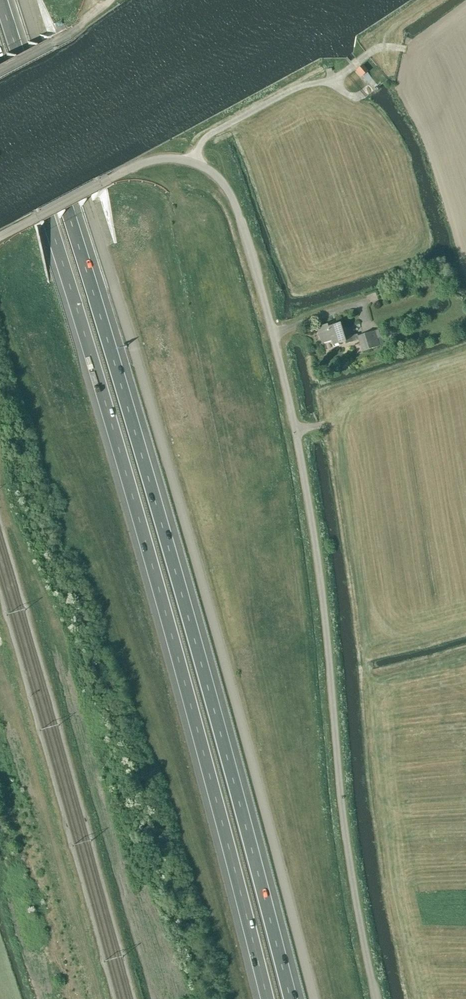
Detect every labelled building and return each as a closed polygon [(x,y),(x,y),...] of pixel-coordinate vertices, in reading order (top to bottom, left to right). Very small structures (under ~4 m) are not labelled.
[(361,77),(367,72),(362,65),(356,71),(361,77)] [(341,330),(339,324),(328,327),(327,325),(317,328),(322,344),(331,341),(333,346),(344,342),(345,344),(353,342),(358,340),(362,352),(383,345),(381,337),(376,339),(374,331),(357,336),(357,334),(351,336),(348,327),(341,330)]
